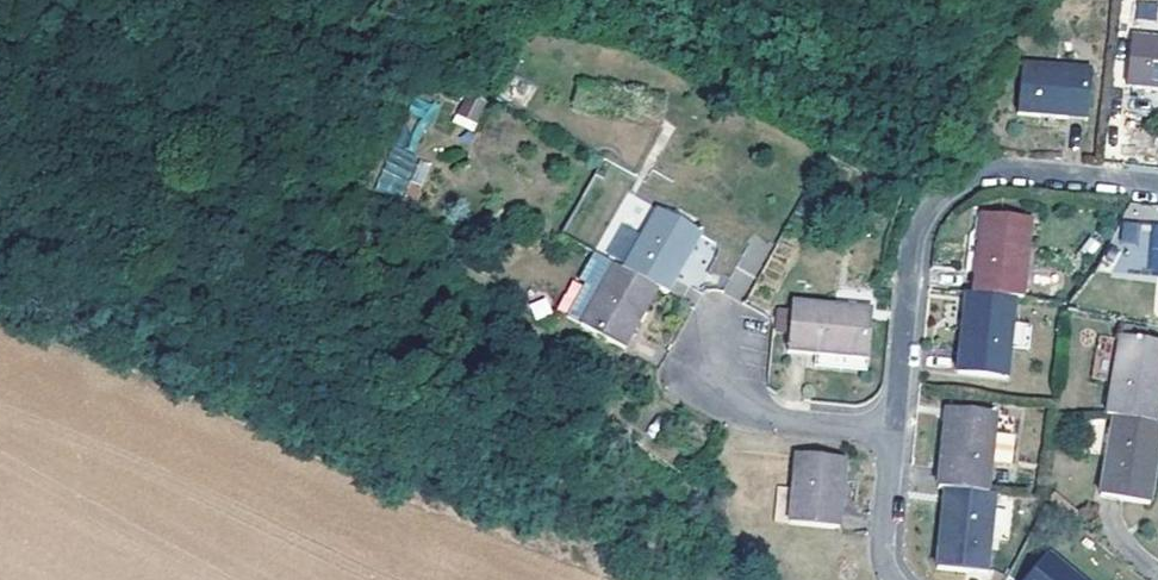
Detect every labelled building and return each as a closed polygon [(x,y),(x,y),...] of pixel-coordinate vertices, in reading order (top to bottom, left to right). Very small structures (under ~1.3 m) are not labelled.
[(1133,28),(1129,75),(1157,79),(1157,30),(1133,28)] [(1087,100),(1089,60),(1021,53),(1016,101),(1048,104),(1049,96),(1087,100)] [(577,83),(574,108),(592,110),(594,84),(577,83)] [(468,91),(452,120),(472,131),(488,103),(468,91)] [(1086,108),(1087,100),(1049,96),(1048,104),(1086,108)] [(376,188),(399,198),(417,158),(410,155),(432,105),(415,97),(376,188)] [(419,197),(430,164),(418,160),(406,193),(419,197)] [(1012,298),(1021,298),(1023,254),(1016,253),(1019,219),(977,216),(970,294),(1012,298)] [(1016,253),(1023,254),(1026,220),(1019,219),(1016,253)] [(656,299),(666,304),(697,246),(653,220),(621,280),(656,299)] [(622,263),(637,230),(618,222),(603,254),(622,263)] [(748,233),(725,293),(746,301),(769,241),(748,233)] [(579,337),(611,274),(597,266),(563,327),(579,337)] [(622,360),(656,299),(621,280),(611,274),(579,337),(622,360)] [(967,330),(970,294),(963,293),(960,329),(967,330)] [(1006,378),(1012,298),(970,294),(967,330),(960,329),(957,375),(1006,378)] [(812,375),(864,381),(867,338),(832,334),(833,327),(786,322),(786,332),(784,352),(782,372),(812,375)] [(832,334),(867,338),(868,330),(833,327),(832,334)] [(784,352),(786,332),(774,332),(772,351),(784,352)] [(1107,413),(1113,414),(1156,421),(1157,406),(1157,376),(1157,361),(1157,340),(1117,335),(1107,413)] [(952,491),(987,494),(991,462),(993,435),(995,416),(952,412),(949,446),(942,446),(938,489),(945,490),(952,491)] [(949,446),(952,412),(945,412),(942,446),(949,446)] [(1156,421),(1113,414),(1104,493),(1152,499),(1157,455),(1152,455),(1156,421)] [(1013,437),(993,435),(991,462),(1010,464),(1013,437)] [(841,536),(844,469),(796,465),(792,534),(841,536)] [(949,525),(952,491),(945,490),(942,524),(949,525)] [(987,575),(994,494),(987,494),(952,491),(949,525),(942,524),(939,571),(987,575)] [(1049,555),(1029,579),(1083,579),(1049,555)]
